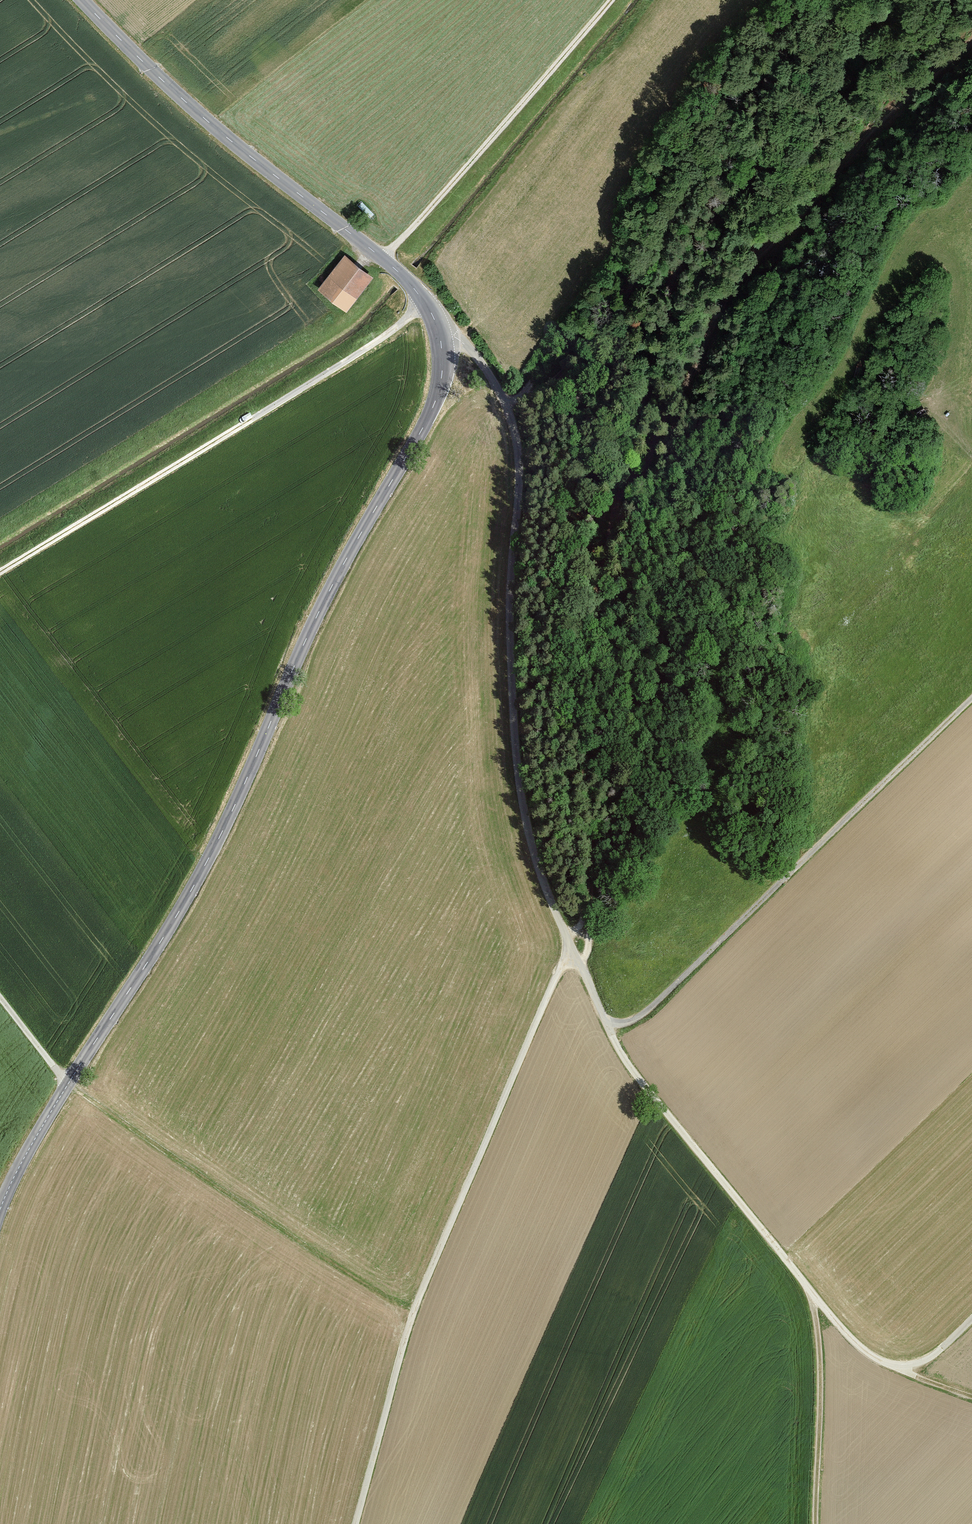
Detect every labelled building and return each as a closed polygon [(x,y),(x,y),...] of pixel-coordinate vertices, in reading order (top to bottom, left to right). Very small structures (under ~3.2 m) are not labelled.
[(318,287),(346,310),(373,277),(344,254),(318,287)]
